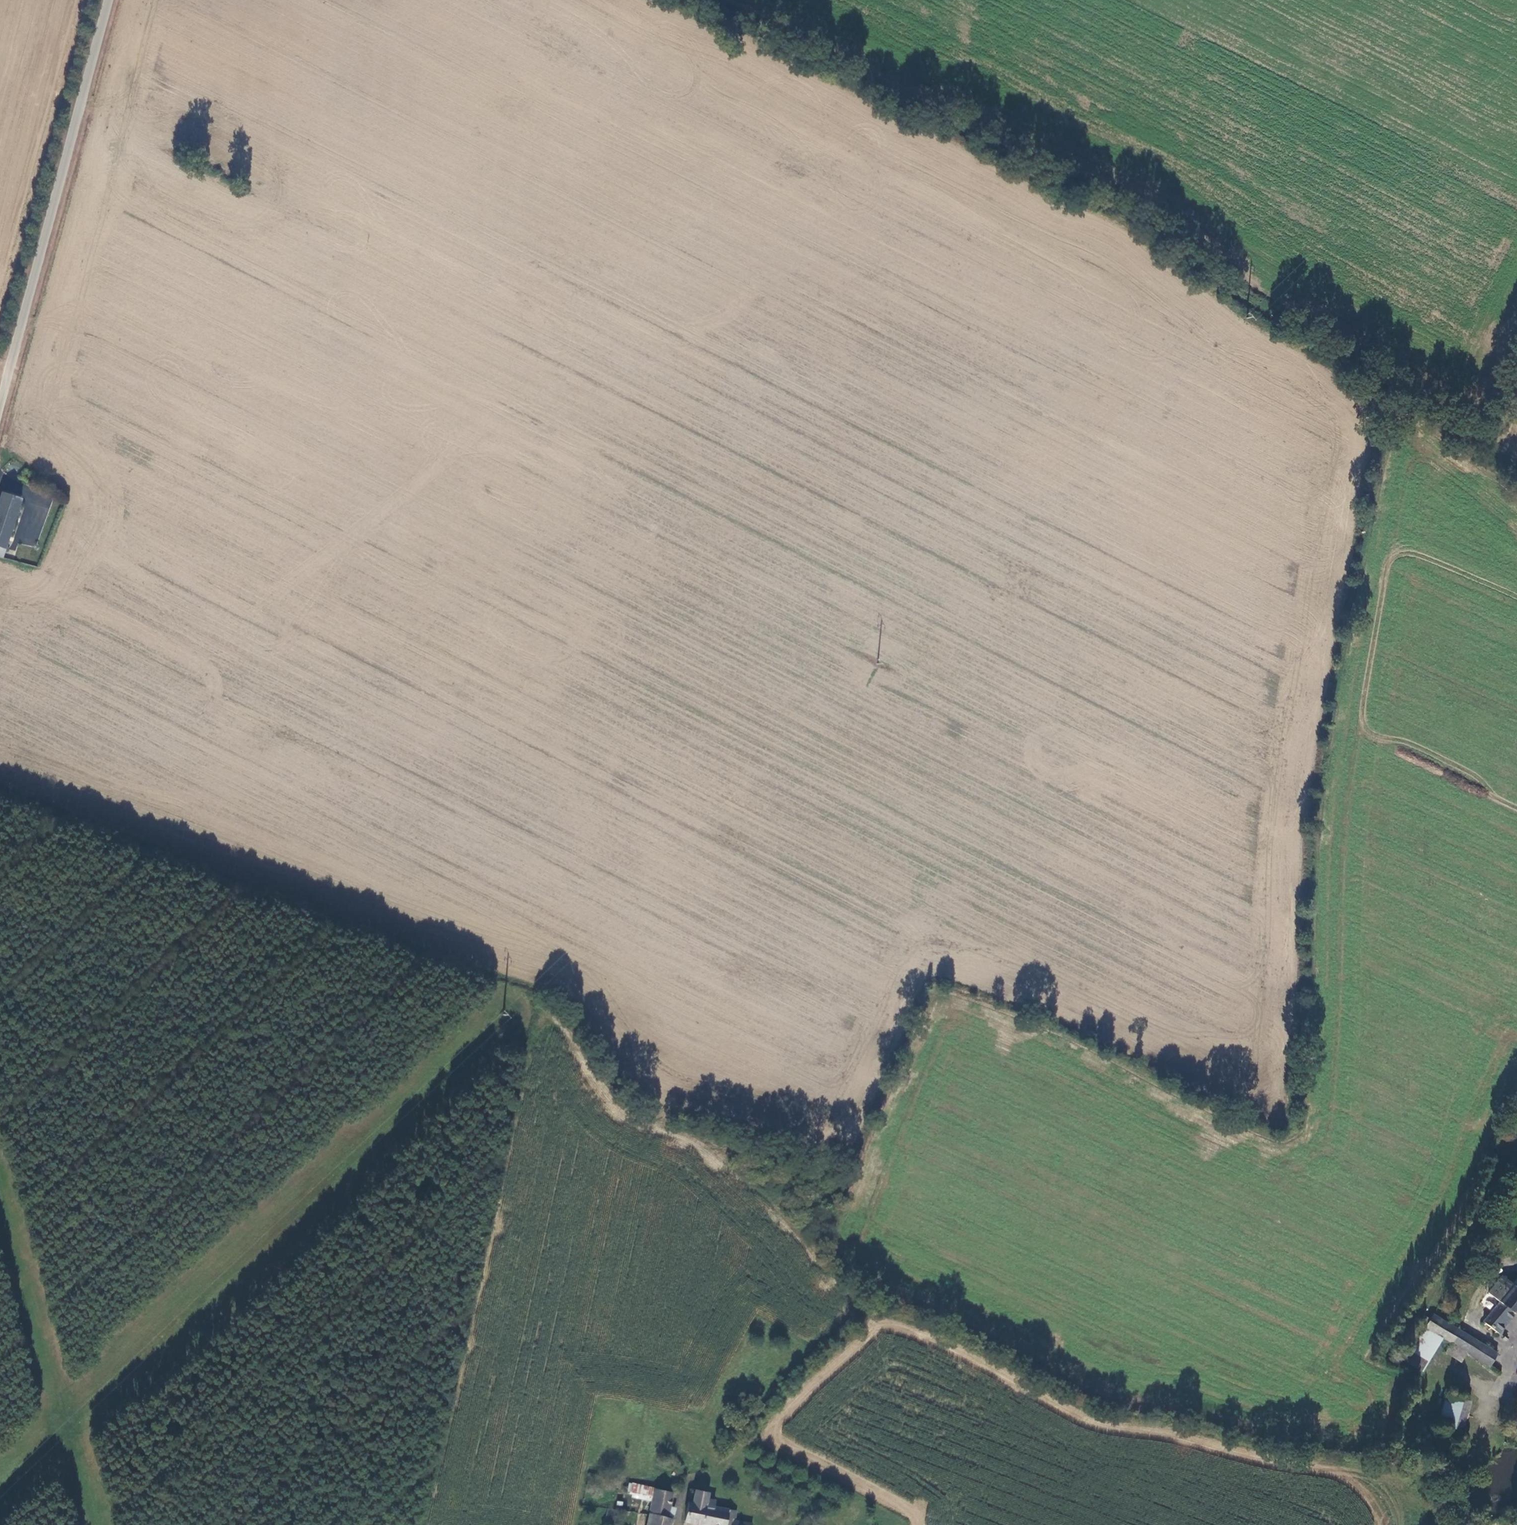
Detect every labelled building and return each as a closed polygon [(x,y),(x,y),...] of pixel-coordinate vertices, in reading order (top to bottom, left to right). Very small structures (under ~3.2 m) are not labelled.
[(0,495),(0,545),(6,547),(22,497),(1,491),(0,495)] [(1516,1313),(1516,1275),(1513,1280),(1503,1271),(1489,1291),(1499,1298),(1482,1320),(1500,1334),(1516,1313)] [(1487,1364),(1494,1351),(1429,1312),(1421,1326),(1443,1338),(1450,1343),(1467,1353),(1487,1364)] [(1400,1358),(1422,1372),(1443,1338),(1421,1326),(1400,1358)] [(1444,1352),(1461,1363),(1467,1353),(1450,1343),(1444,1352)] [(1447,1390),(1441,1422),(1464,1425),(1470,1394),(1447,1390)] [(1459,1453),(1464,1425),(1441,1422),(1435,1421),(1431,1449),(1459,1453)] [(636,1490),(653,1495),(655,1488),(656,1485),(638,1481),(636,1490)] [(655,1488),(653,1495),(653,1497),(645,1524),(673,1524),(674,1518),(669,1516),(674,1492),(655,1488)] [(703,1524),(710,1497),(710,1493),(696,1489),(694,1501),(689,1500),(685,1521),(703,1524)] [(753,1523),(735,1518),(736,1509),(719,1504),(720,1501),(710,1497),(703,1524),(706,1524),(724,1524),(725,1524),(730,1524),(752,1524),(753,1523)]
